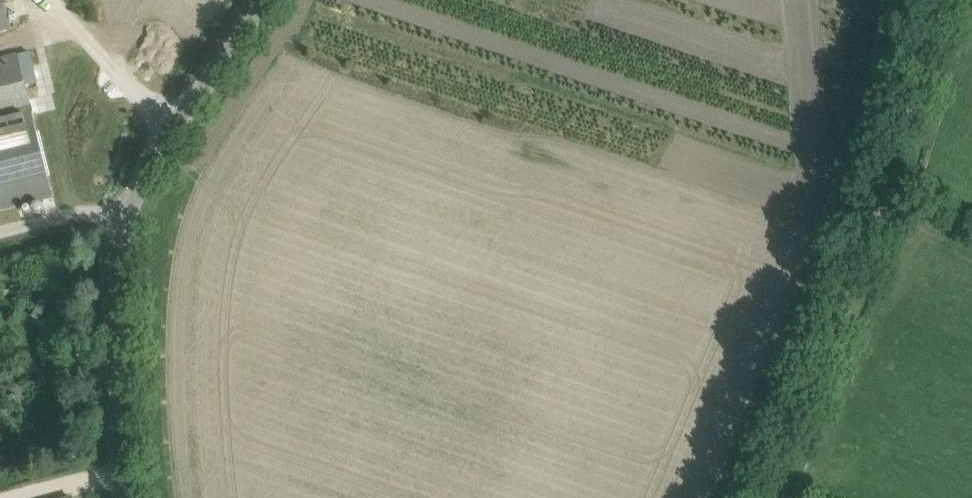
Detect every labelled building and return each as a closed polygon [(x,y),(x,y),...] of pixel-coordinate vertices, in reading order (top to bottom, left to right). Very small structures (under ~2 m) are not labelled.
[(12,28),(6,0),(0,0),(0,31),(12,28)] [(54,197),(26,84),(37,81),(30,52),(19,55),(0,59),(0,210),(54,197)]
